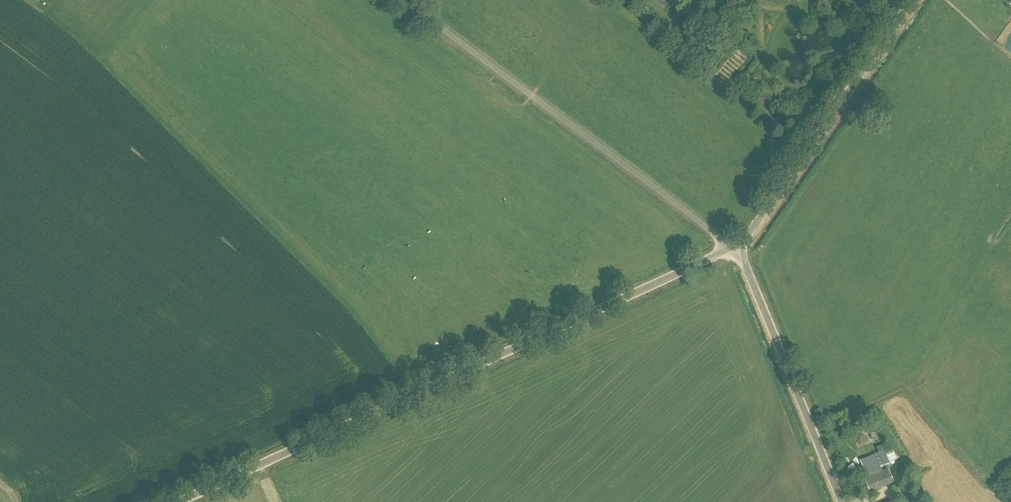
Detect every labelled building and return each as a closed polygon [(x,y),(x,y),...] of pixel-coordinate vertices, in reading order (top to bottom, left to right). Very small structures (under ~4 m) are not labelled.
[(871,113),(881,120),(885,115),(875,108),(871,113)] [(867,415),(864,407),(852,412),(856,420),(867,415)] [(877,447),(879,452),(884,465),(890,463),(883,445),(877,447)] [(865,479),(870,492),(894,482),(889,469),(884,471),(877,453),(860,460),(867,478),(865,479)] [(923,501),(919,492),(909,496),(912,501),(920,501),(923,501)]
